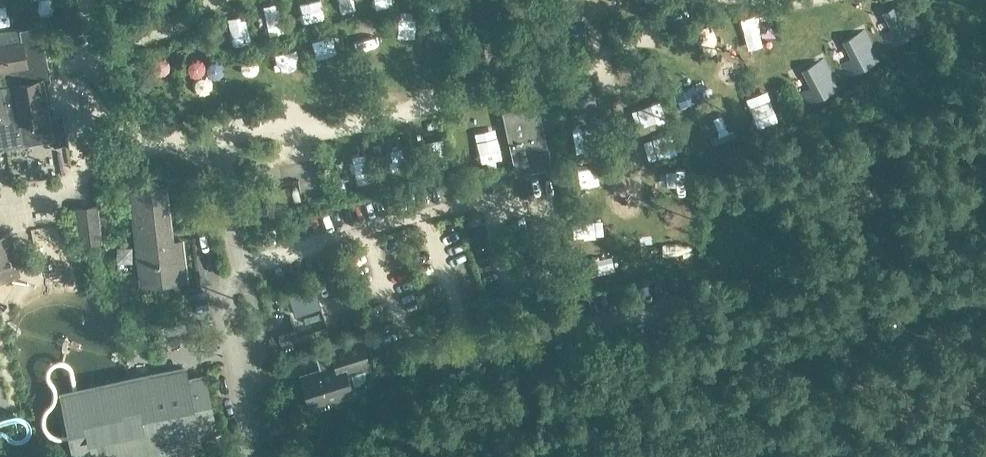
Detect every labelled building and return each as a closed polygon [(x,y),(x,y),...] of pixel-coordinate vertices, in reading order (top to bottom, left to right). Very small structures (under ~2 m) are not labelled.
[(919,35),(903,3),(884,13),(895,33),(885,39),(890,50),(919,35)] [(850,79),(879,64),(862,32),(844,42),(855,62),(844,68),(850,79)] [(51,139),(40,80),(48,79),(42,40),(0,47),(0,147),(51,139)] [(189,76),(205,70),(200,54),(184,59),(189,76)] [(810,107),(839,92),(822,60),(804,70),(815,90),(804,96),(810,107)] [(896,62),(888,60),(886,67),(894,70),(896,62)] [(217,63),(205,71),(214,86),(226,79),(217,63)] [(551,165),(537,107),(507,113),(521,172),(551,165)] [(656,116),(641,123),(648,138),(663,131),(656,116)] [(19,163),(22,182),(48,178),(45,159),(19,163)] [(167,187),(132,191),(143,286),(188,281),(184,242),(174,243),(167,187)] [(456,208),(461,221),(476,215),(472,203),(456,208)] [(99,206),(76,208),(80,247),(103,245),(99,206)] [(439,212),(443,224),(455,220),(451,208),(439,212)] [(19,278),(10,234),(0,236),(0,282),(19,278)] [(297,313),(322,304),(315,285),(290,294),(297,313)] [(280,338),(284,350),(330,334),(327,326),(298,335),(297,332),(280,338)] [(314,407),(317,414),(333,409),(330,402),(355,394),(348,372),(368,366),(365,358),(369,357),(364,340),(333,350),(338,366),(304,377),(313,407),(314,407)] [(75,456),(154,456),(201,447),(199,436),(217,432),(206,378),(188,381),(185,370),(63,395),(75,456)]
